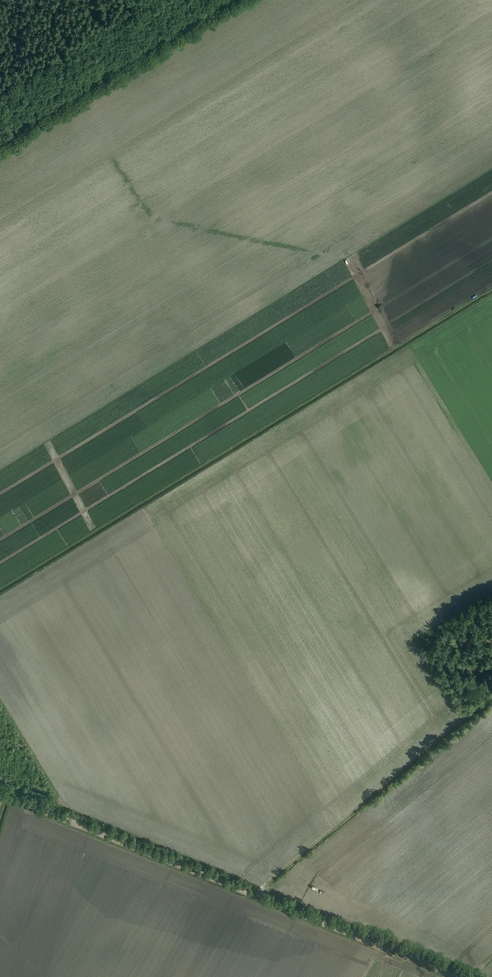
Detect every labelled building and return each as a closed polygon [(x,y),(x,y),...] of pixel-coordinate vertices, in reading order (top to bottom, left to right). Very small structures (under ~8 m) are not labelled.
[(134,502),(156,491),(153,485),(131,497),(134,502)]
